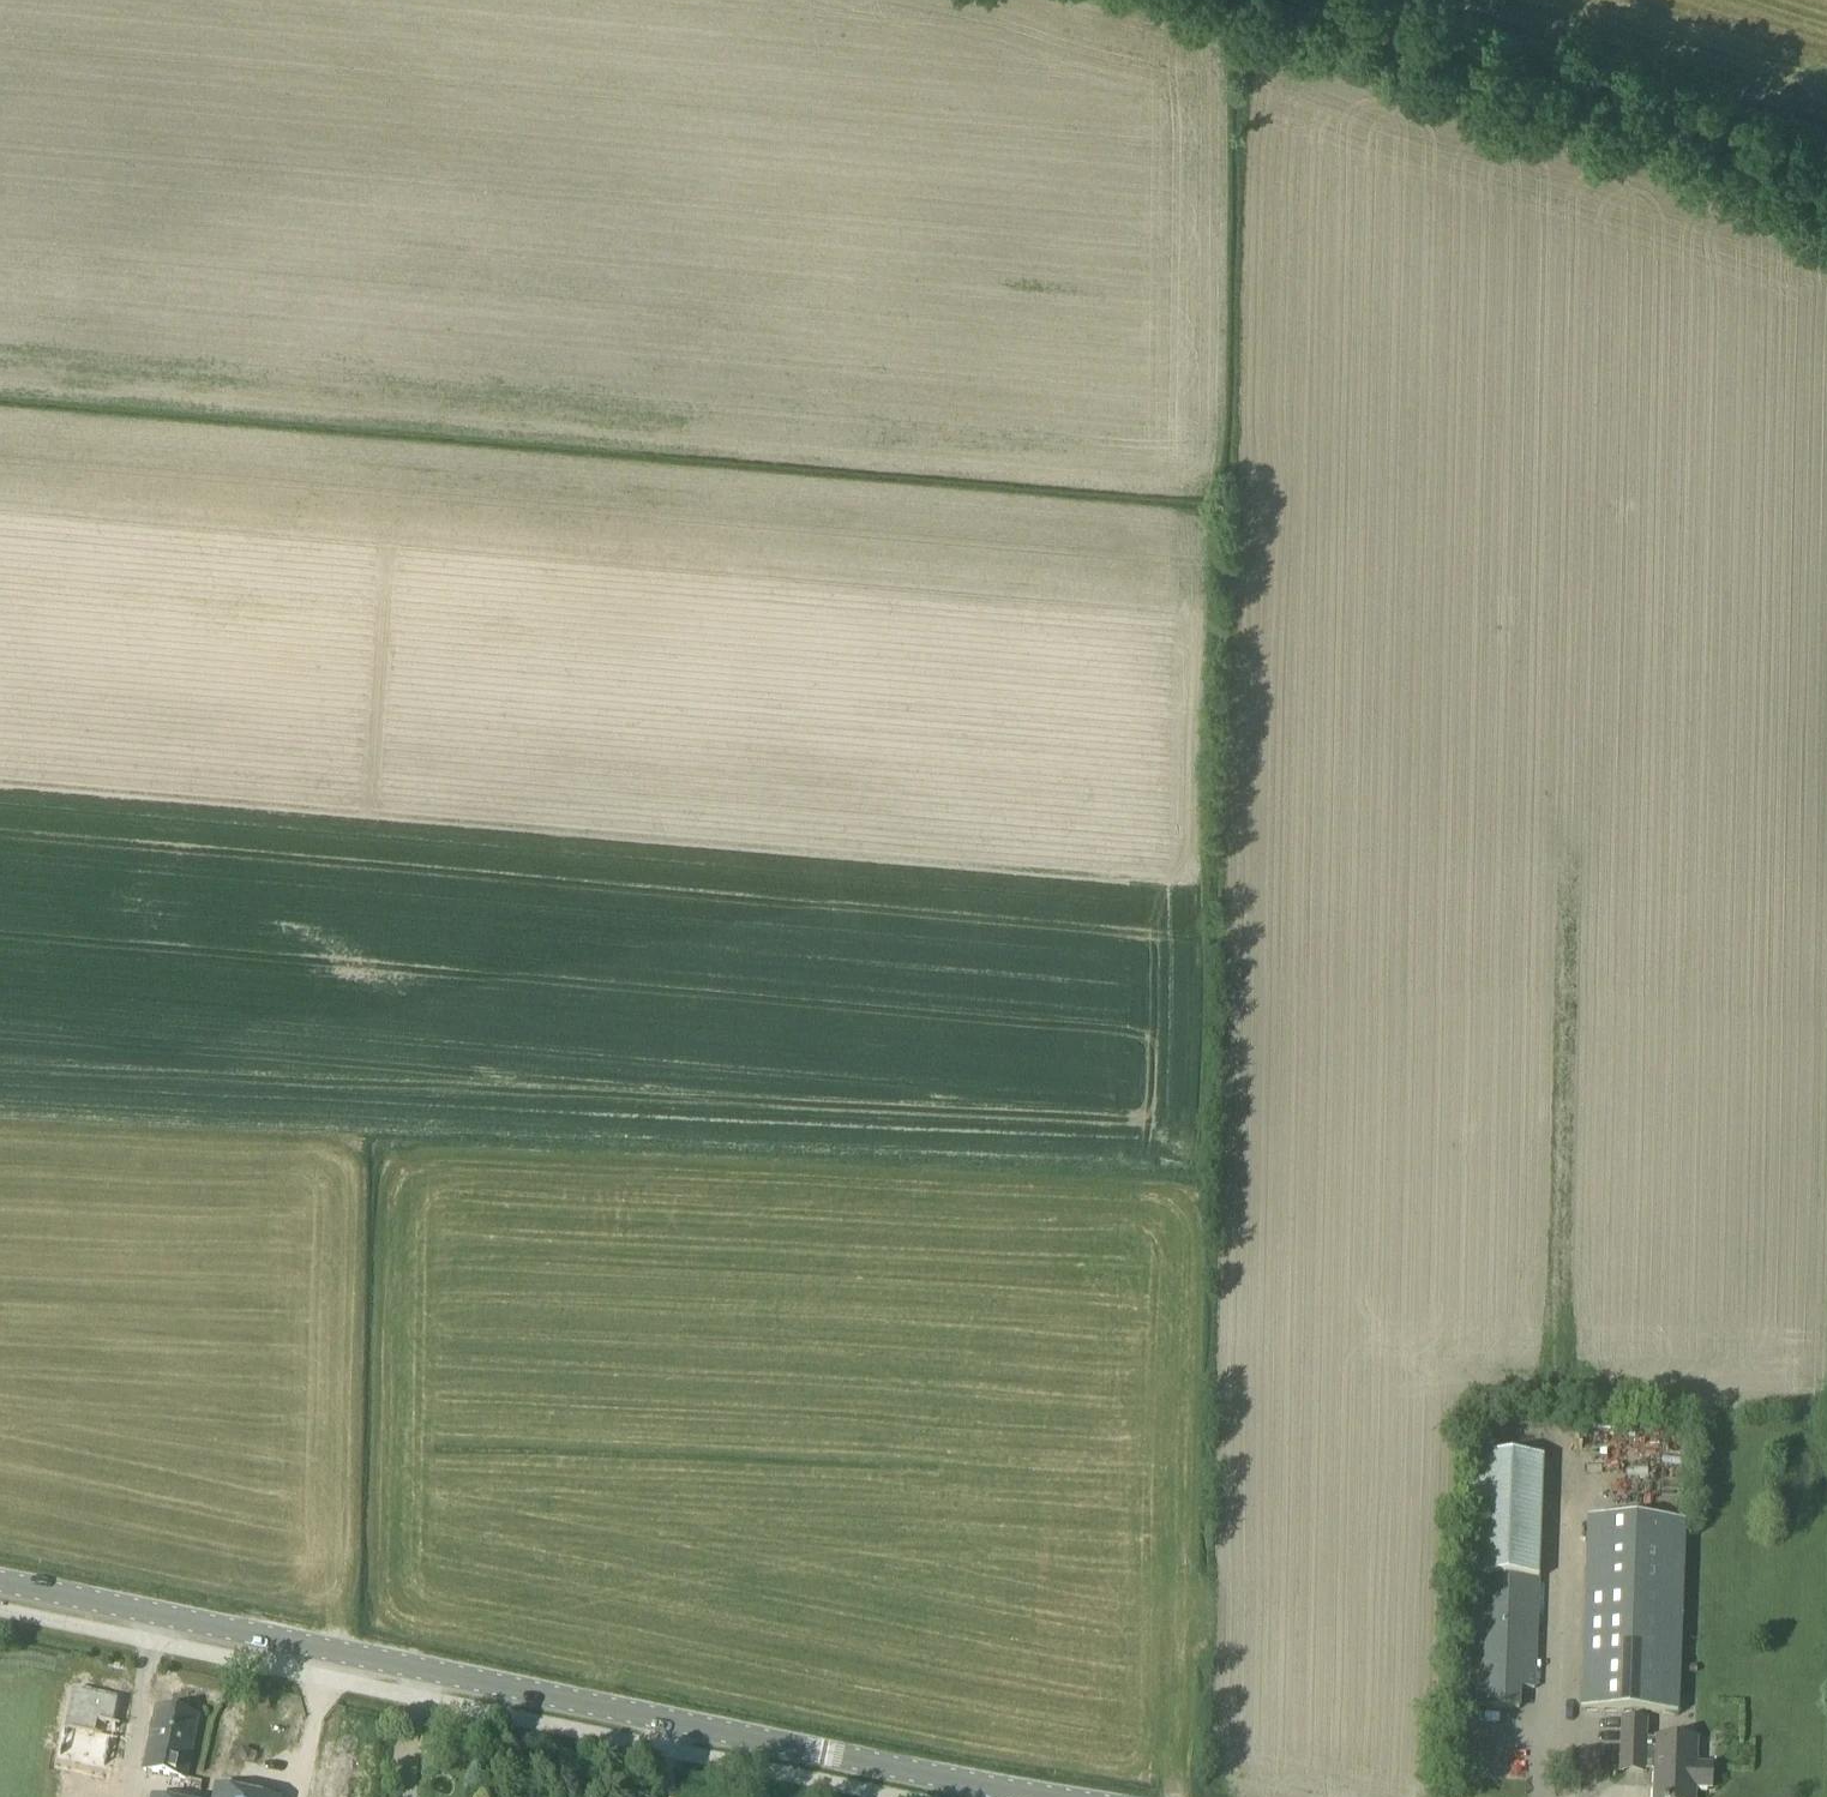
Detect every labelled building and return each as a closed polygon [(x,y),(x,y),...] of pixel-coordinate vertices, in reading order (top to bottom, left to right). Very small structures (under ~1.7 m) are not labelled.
[(1467,1580),(1480,1580),(1478,1709),(1521,1710),(1522,1693),(1536,1693),(1546,1463),(1473,1461),(1467,1580)] [(1581,1713),(1678,1717),(1684,1524),(1588,1521),(1581,1713)] [(70,1693),(57,1758),(104,1768),(117,1702),(70,1693)] [(198,1719),(156,1710),(143,1770),(185,1779),(198,1719)] [(1694,1789),(1710,1790),(1711,1769),(1695,1769),(1696,1744),(1657,1742),(1657,1744),(1644,1743),(1645,1725),(1624,1724),(1623,1763),(1657,1764),(1655,1796),(1694,1796),(1694,1789)]
